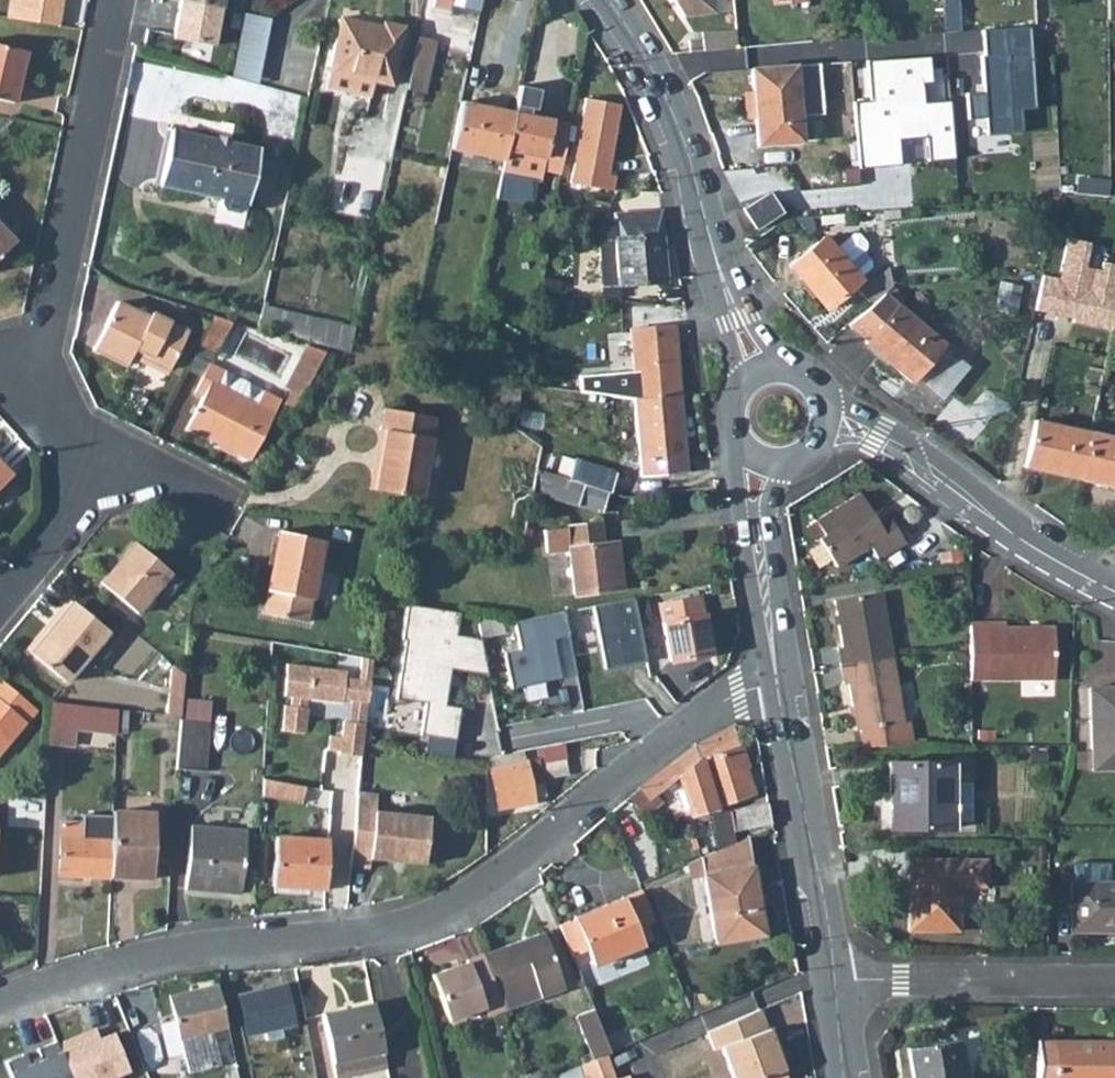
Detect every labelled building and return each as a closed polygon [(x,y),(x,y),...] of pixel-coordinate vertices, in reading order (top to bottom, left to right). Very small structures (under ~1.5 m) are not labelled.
[(15,20),(59,27),(63,0),(18,0),(15,20)] [(181,0),(180,0),(173,37),(213,45),(220,7),(181,0)] [(433,6),(450,9),(451,4),(452,0),(434,0),(433,6)] [(451,4),(480,11),(482,0),(452,0),(451,4)] [(684,16),(714,12),(713,0),(673,0),(684,16)] [(944,32),(960,31),(958,0),(943,0),(944,32)] [(270,17),(244,12),(231,76),(257,83),(270,17)] [(339,17),(329,71),(373,81),(390,84),(403,26),(383,22),(382,26),(339,17)] [(969,27),(969,140),(989,140),(989,151),(1020,151),(1020,107),(1037,107),(1037,27),(969,27)] [(688,39),(689,52),(737,48),(735,29),(701,32),(701,37),(688,39)] [(419,35),(407,88),(425,92),(437,39),(419,35)] [(12,103),(24,51),(0,45),(0,100),(12,103)] [(857,99),(861,166),(904,164),(903,139),(928,137),(929,160),(957,158),(954,99),(932,100),(930,54),(869,57),(871,98),(857,99)] [(795,65),(750,69),(757,146),(802,142),(795,65)] [(329,71),(325,87),(369,97),(373,81),(329,71)] [(504,160),(501,175),(536,182),(540,182),(542,172),(560,174),(570,124),(534,117),(540,89),(519,85),(514,112),(513,117),(504,160)] [(585,98),(570,183),(611,191),(614,176),(607,175),(619,104),(585,98)] [(461,101),(451,148),(504,160),(513,117),(514,112),(461,101)] [(174,128),(224,132),(225,120),(175,116),(174,128)] [(170,130),(158,184),(247,203),(258,149),(170,130)] [(501,175),(496,199),(531,206),(536,182),(501,175)] [(743,209),(756,229),(781,213),(769,193),(743,209)] [(598,240),(601,286),(665,281),(660,210),(613,213),(614,218),(615,239),(598,240)] [(614,218),(591,220),(592,240),(598,240),(615,239),(614,218)] [(13,244),(0,230),(0,255),(13,244)] [(790,266),(826,308),(860,279),(858,277),(870,266),(871,261),(861,250),(865,247),(865,242),(858,234),(853,234),(835,249),(824,236),(790,266)] [(860,293),(870,305),(883,293),(892,286),(888,267),(860,293)] [(1000,281),(994,310),(1016,315),(1022,285),(1000,281)] [(915,378),(944,344),(898,304),(897,305),(883,293),(870,305),(848,324),(867,340),(866,342),(912,381),(915,378)] [(117,302),(93,348),(125,365),(132,352),(168,370),(188,332),(151,313),(148,318),(117,302)] [(328,346),(349,353),(354,329),(262,308),(258,324),(328,346)] [(214,316),(200,343),(217,351),(231,322),(214,316)] [(630,329),(636,398),(681,394),(675,325),(630,329)] [(915,378),(942,400),(970,366),(944,344),(915,378)] [(292,390),(285,403),(295,409),(326,351),(306,345),(285,386),(292,390)] [(202,397),(186,428),(249,460),(280,401),(263,392),(259,398),(255,406),(216,385),(220,378),(223,371),(209,364),(194,393),(202,397)] [(259,398),(220,378),(216,385),(255,406),(259,398)] [(634,398),(641,475),(688,471),(681,394),(636,398),(634,398)] [(384,430),(374,490),(420,497),(434,416),(384,408),(380,429),(384,430)] [(1078,478),(1080,478),(1090,432),(1035,420),(1025,466),(1064,475),(1066,464),(1080,467),(1078,478)] [(380,429),(370,489),(374,490),(384,430),(380,429)] [(1090,432),(1080,478),(1081,479),(1083,472),(1099,475),(1098,482),(1114,486),(1114,437),(1090,432)] [(574,459),(563,456),(557,476),(568,479),(574,459)] [(574,459),(568,479),(608,492),(611,492),(617,473),(574,459)] [(11,474),(0,462),(0,484),(11,474)] [(1066,464),(1064,475),(1078,478),(1080,467),(1066,464)] [(536,469),(531,492),(602,511),(608,492),(568,479),(557,476),(536,469)] [(1083,472),(1081,479),(1098,482),(1099,475),(1083,472)] [(860,493),(816,520),(825,535),(819,538),(836,566),(869,545),(878,559),(905,542),(888,514),(877,521),(860,493)] [(543,529),(546,551),(568,548),(574,594),(623,588),(618,542),(603,544),(601,523),(543,529)] [(267,589),(263,613),(305,622),(311,598),(310,598),(322,540),(279,531),(267,589)] [(137,613),(171,572),(135,542),(101,582),(137,613)] [(840,666),(893,657),(882,592),(834,600),(842,647),(837,648),(840,666)] [(659,604),(669,660),(710,653),(700,597),(659,604)] [(65,681),(107,631),(71,601),(30,651),(65,681)] [(590,611),(594,633),(651,623),(647,601),(590,611)] [(458,611),(406,603),(401,638),(404,639),(395,697),(424,702),(419,734),(454,739),(459,706),(444,704),(447,685),(441,685),(444,667),(487,674),(479,638),(455,634),(458,611)] [(515,619),(513,620),(519,648),(503,650),(510,687),(560,677),(552,638),(568,635),(564,610),(515,619)] [(499,618),(475,614),(479,637),(496,640),(499,618)] [(971,680),(1055,679),(1054,626),(1005,626),(1005,622),(970,622),(971,680)] [(349,699),(367,701),(371,658),(360,657),(357,679),(343,677),(344,670),(285,663),(283,691),(291,692),(290,705),(283,704),(282,729),(303,732),(306,707),(305,707),(306,697),(340,701),(341,698),(349,699)] [(908,747),(904,722),(893,657),(840,666),(843,684),(848,683),(856,731),(860,730),(863,747),(908,747)] [(184,674),(172,664),(168,714),(180,716),(184,674)] [(36,709),(0,679),(0,751),(36,709)] [(1089,688),(1092,751),(1092,768),(1092,770),(1114,769),(1114,687),(1089,688)] [(347,721),(364,723),(365,716),(367,701),(349,699),(347,721)] [(52,701),(48,742),(74,744),(76,728),(82,729),(83,705),(52,701)] [(117,709),(83,705),(82,729),(116,733),(116,732),(116,726),(117,709)] [(117,709),(116,726),(127,727),(128,710),(117,709)] [(180,720),(176,767),(204,769),(208,722),(180,720)] [(360,755),(362,742),(364,723),(347,721),(341,720),(340,736),(338,750),(338,753),(360,755)] [(908,747),(913,747),(909,721),(904,722),(908,747)] [(213,722),(210,768),(221,768),(225,723),(213,722)] [(744,769),(747,768),(733,725),(693,746),(628,797),(643,817),(654,808),(651,804),(658,799),(654,795),(678,775),(690,813),(752,792),(744,769)] [(338,750),(340,736),(329,735),(327,749),(338,750)] [(360,755),(360,756),(409,764),(410,749),(362,742),(360,755)] [(542,747),(544,762),(566,757),(563,743),(542,747)] [(1078,768),(1092,768),(1092,751),(1077,752),(1078,768)] [(490,768),(525,761),(524,752),(503,756),(498,756),(493,758),(489,761),(490,768)] [(566,757),(544,762),(547,778),(568,774),(566,757)] [(490,768),(498,807),(533,801),(533,798),(530,783),(542,781),(538,759),(525,761),(490,768)] [(895,799),(887,799),(888,828),(954,827),(953,761),(895,762),(895,799)] [(302,785),(263,778),(262,794),(299,801),(302,785)] [(542,781),(530,783),(533,798),(545,795),(542,781)] [(958,825),(972,825),(974,781),(959,781),(958,825)] [(376,795),(357,793),(357,795),(350,866),(369,868),(370,858),(424,863),(429,816),(374,811),(376,795)] [(13,797),(10,825),(44,828),(46,801),(13,797)] [(660,803),(658,799),(651,804),(654,808),(660,803)] [(771,823),(768,803),(709,813),(716,851),(734,843),(732,831),(771,823)] [(111,838),(110,877),(151,878),(154,812),(112,810),(112,824),(111,838)] [(77,823),(60,822),(58,875),(75,876),(77,823)] [(81,837),(81,823),(77,823),(75,876),(110,877),(111,838),(81,837)] [(112,824),(81,823),(81,837),(111,838),(112,824)] [(190,825),(184,888),(240,893),(246,830),(190,825)] [(276,835),(272,885),(324,888),(328,838),(276,835)] [(764,935),(748,837),(734,843),(716,851),(700,857),(703,875),(714,943),(764,935)] [(691,877),(703,875),(700,857),(687,863),(690,870),(691,877)] [(986,886),(986,860),(909,859),(908,930),(958,931),(959,886),(986,886)] [(1070,932),(1114,932),(1114,882),(1110,882),(1110,863),(1073,863),(1072,882),(1071,882),(1070,932)] [(622,898),(604,905),(606,911),(624,903),(622,898)] [(604,905),(574,917),(593,965),(641,946),(624,903),(606,911),(604,905)] [(580,948),(568,921),(559,925),(570,952),(580,948)] [(564,989),(543,932),(482,954),(497,995),(534,981),(540,997),(564,989)] [(687,958),(707,955),(705,942),(685,945),(687,958)] [(503,1009),(497,995),(482,954),(466,960),(467,963),(432,975),(449,1019),(484,1005),(488,1015),(503,1009)] [(503,1010),(540,997),(534,981),(497,995),(503,1009),(503,1010)] [(210,1031),(226,1027),(215,984),(169,996),(175,1020),(183,1053),(188,1072),(219,1064),(210,1031)] [(280,1027),(293,1024),(284,984),(237,995),(246,1035),(263,1031),(280,1027)] [(386,1067),(383,1051),(373,1003),(321,1014),(335,1077),(386,1067)] [(590,1052),(593,1059),(606,1054),(610,1052),(593,1008),(575,1016),(590,1052)] [(760,1009),(707,1031),(715,1051),(722,1048),(733,1077),(787,1077),(781,1062),(776,1048),(780,1046),(773,1026),(767,1028),(760,1009)] [(183,1053),(175,1020),(159,1024),(167,1057),(183,1053)] [(266,1040),(282,1036),(280,1027),(263,1031),(266,1040)] [(956,1039),(907,1048),(912,1077),(963,1077),(956,1039)] [(1037,1040),(1036,1077),(1114,1077),(1114,1041),(1037,1040)] [(785,1061),(780,1046),(776,1048),(781,1062),(785,1061)] [(593,1059),(590,1052),(580,1056),(583,1063),(593,1059)] [(606,1054),(593,1059),(583,1063),(579,1065),(584,1077),(614,1077),(606,1054)]
